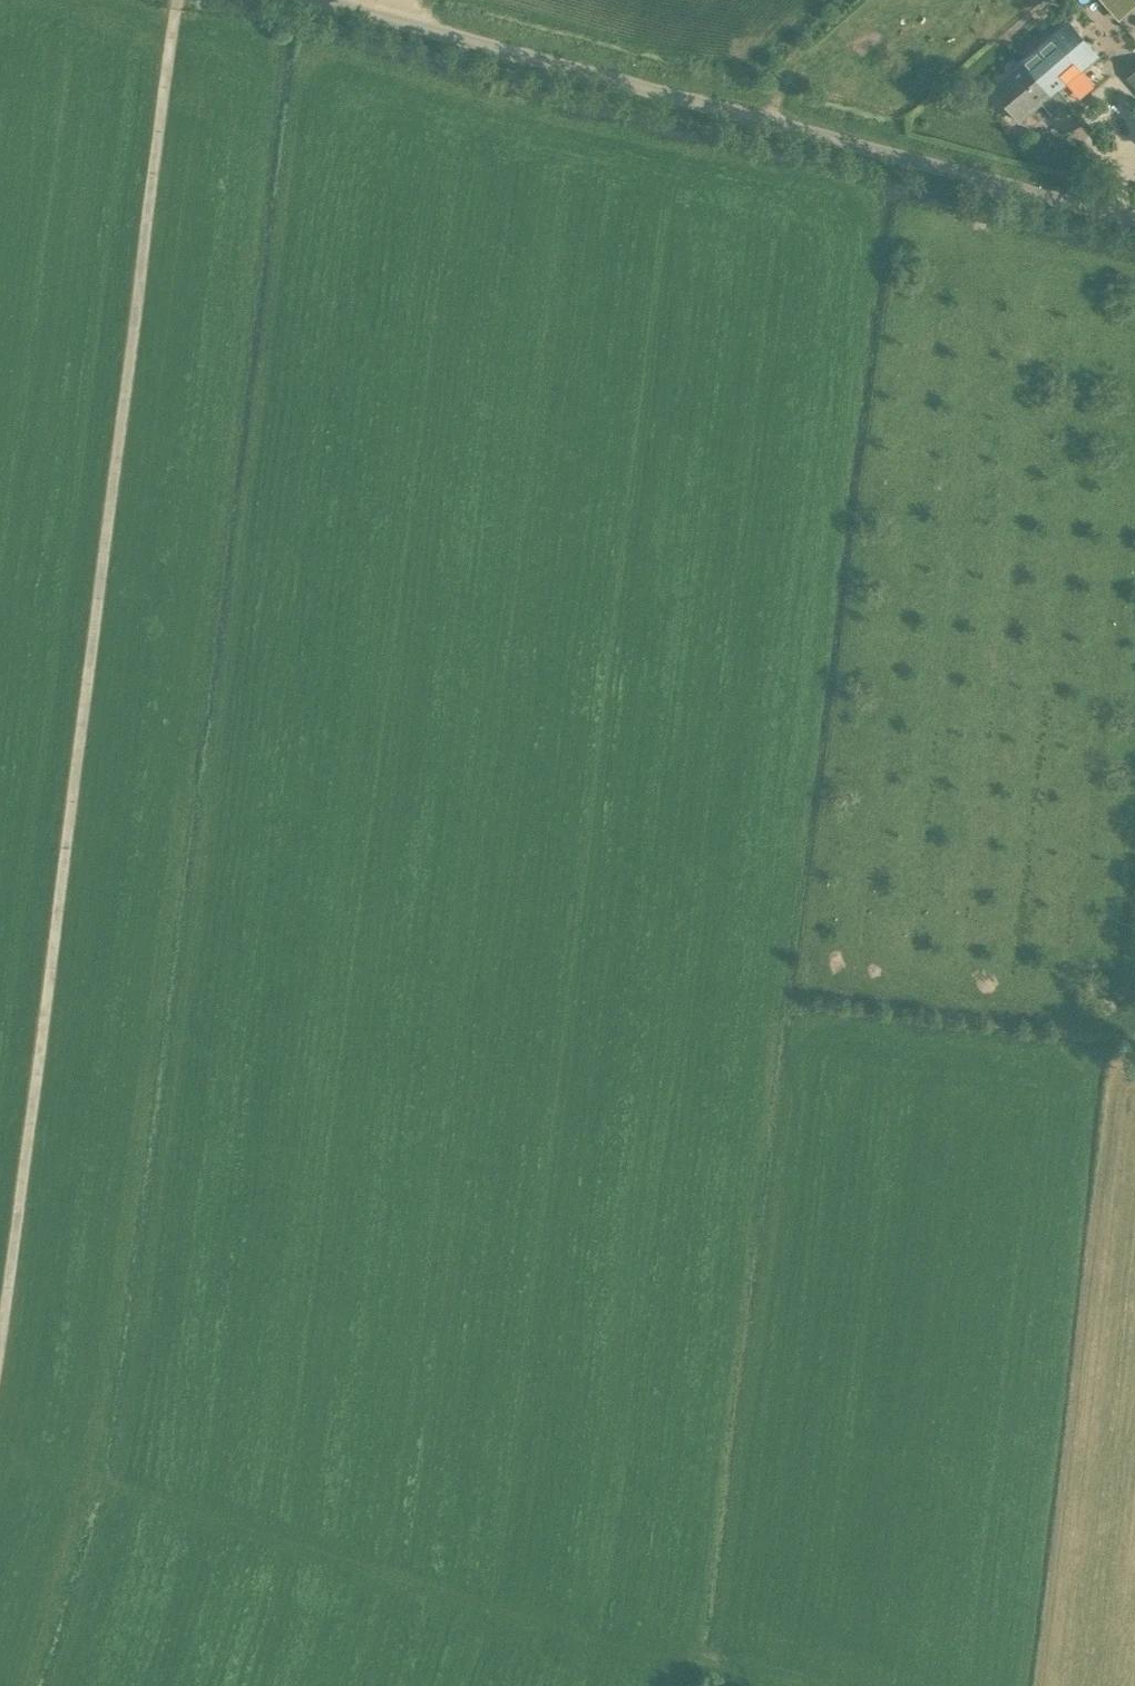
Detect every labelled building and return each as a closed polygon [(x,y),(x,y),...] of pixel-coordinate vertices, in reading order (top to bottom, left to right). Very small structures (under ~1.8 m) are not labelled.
[(1005,104),(1008,108),(1008,112),(1013,118),(1017,118),(1020,121),(1050,96),(1052,98),(1098,59),(1068,23),(1021,63),(1023,66),(1014,73),(1012,70),(1015,67),(1006,58),(991,71),(1002,83),(994,90),(996,93),(995,97),(1001,104),(1005,104)]
